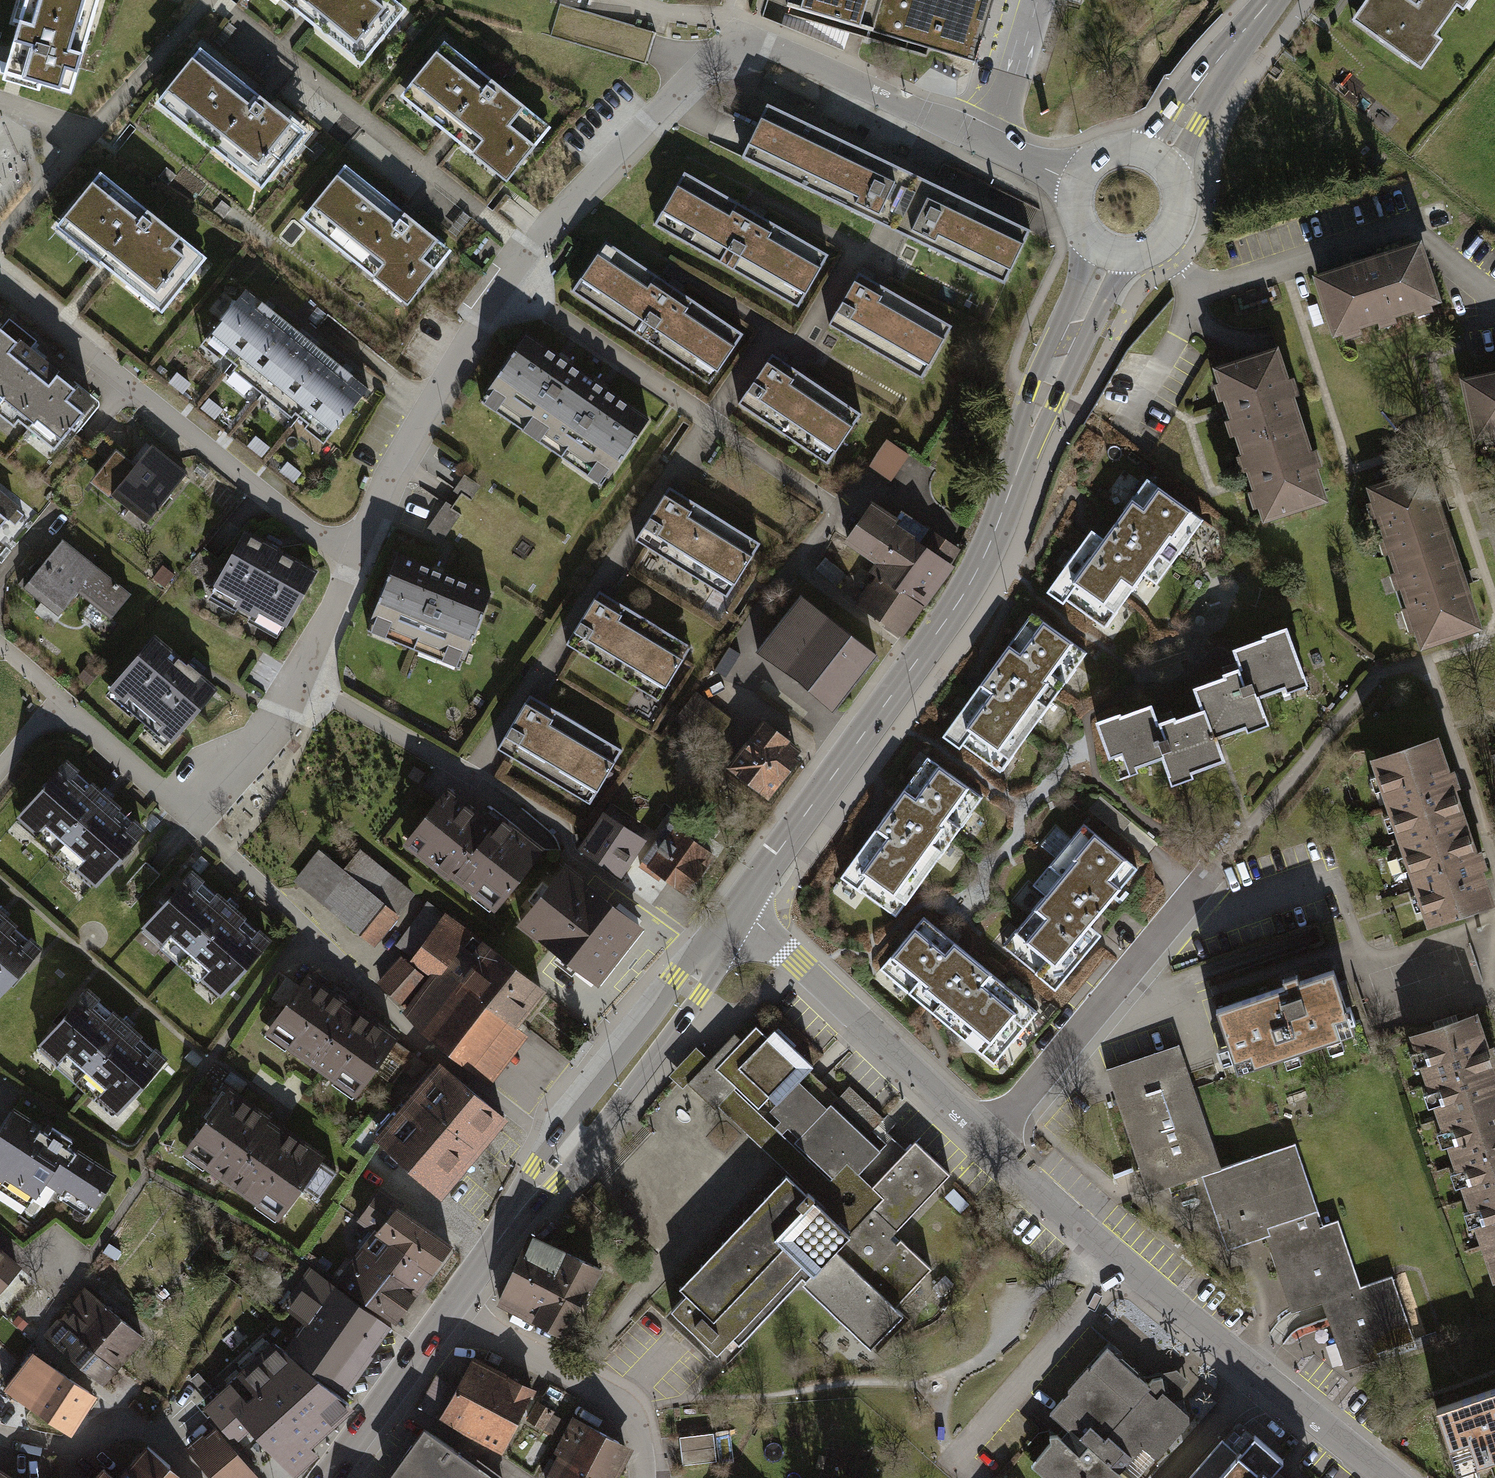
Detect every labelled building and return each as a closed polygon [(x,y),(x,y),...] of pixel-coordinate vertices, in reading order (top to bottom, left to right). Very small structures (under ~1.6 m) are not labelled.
[(104,0),(30,0),(8,75),(76,95),(104,0)] [(393,0),(282,0),(355,63),(402,8),(393,0)] [(767,3),(972,62),(990,0),(767,0),(767,3)] [(1351,18),(1422,70),(1445,39),(1436,33),(1457,3),(1467,10),(1474,0),(1364,0),(1351,18)] [(649,62),(658,31),(563,3),(554,34),(649,62)] [(546,124),(443,34),(397,86),(500,176),(546,124)] [(304,127),(196,41),(149,100),(257,186),(304,127)] [(891,230),(917,176),(767,104),(741,158),(891,230)] [(446,247),(343,161),(304,207),(408,293),(446,247)] [(204,252),(98,167),(57,218),(163,303),(204,252)] [(831,248),(688,167),(656,221),(799,303),(831,248)] [(917,176),(891,230),(1004,284),(1030,230),(917,176)] [(748,323),(615,230),(577,284),(710,377),(748,323)] [(1421,237),(1312,272),(1332,336),(1441,302),(1421,237)] [(951,320),(861,268),(831,319),(922,371),(951,320)] [(366,383),(244,286),(201,340),(323,437),(366,383)] [(646,416),(529,327),(479,392),(596,482),(646,416)] [(0,330),(0,402),(55,447),(90,404),(0,330)] [(1275,341),(1211,363),(1263,515),(1327,494),(1275,341)] [(858,410),(773,351),(738,401),(823,460),(858,410)] [(1460,375),(1474,439),(1494,435),(1494,369),(1460,375)] [(882,441),(865,466),(887,482),(905,457),(882,441)] [(185,474),(152,447),(114,496),(147,522),(185,474)] [(1428,465),(1366,484),(1419,647),(1482,627),(1428,465)] [(764,536),(676,477),(639,532),(727,591),(764,536)] [(1192,509),(1156,484),(1142,504),(1130,496),(1072,579),(1106,603),(1123,578),(1134,586),(1169,536),(1172,537),(1192,509)] [(19,504),(0,488),(0,527),(19,504)] [(869,504),(841,544),(882,573),(856,609),(899,639),(959,555),(902,515),(896,523),(869,504)] [(318,573),(245,533),(212,592),(285,632),(318,573)] [(126,594),(61,539),(23,583),(58,612),(76,591),(107,617),(126,594)] [(486,591),(395,554),(365,625),(457,663),(486,591)] [(163,565),(152,580),(164,589),(175,575),(163,565)] [(692,639),(606,583),(572,635),(658,691),(692,639)] [(878,657),(802,596),(757,652),(833,713),(878,657)] [(1073,640),(1041,617),(1018,649),(1008,641),(978,683),(989,691),(963,726),(997,750),(1048,679),(1046,677),(1073,640)] [(1150,699),(1094,717),(1114,774),(1163,757),(1169,776),(1226,756),(1219,734),(1266,718),(1258,694),(1304,678),(1286,624),(1231,644),(1240,666),(1193,683),(1201,704),(1157,720),(1150,699)] [(215,685),(150,629),(103,683),(168,739),(215,685)] [(1056,702),(1089,648),(1075,639),(1042,694),(1056,702)] [(740,654),(727,645),(713,670),(725,677),(740,654)] [(102,671),(89,662),(77,678),(88,687),(102,671)] [(733,719),(695,690),(675,719),(713,744),(733,719)] [(618,744),(534,692),(503,741),(588,793),(618,744)] [(803,747),(761,713),(722,760),(764,795),(803,747)] [(1370,756),(1427,926),(1494,901),(1494,896),(1439,733),(1370,756)] [(146,830),(68,759),(14,818),(92,888),(146,830)] [(914,797),(902,788),(874,828),(884,835),(857,874),(890,897),(969,784),(938,763),(914,797)] [(486,811),(449,785),(401,845),(448,878),(451,874),(495,910),(547,845),(491,805),(486,811)] [(573,846),(618,877),(644,839),(598,809),(573,846)] [(669,823),(640,865),(687,897),(716,854),(669,823)] [(1025,941),(1054,965),(1135,866),(1094,832),(1073,857),(1075,858),(1034,908),(1045,917),(1025,941)] [(416,893),(360,849),(344,868),(319,849),(293,882),(374,945),(416,893)] [(644,926),(566,861),(517,924),(599,986),(644,926)] [(267,935),(190,870),(140,928),(216,994),(267,935)] [(0,911),(0,986),(37,945),(0,911)] [(547,989),(448,912),(409,961),(401,955),(377,982),(406,1005),(402,1009),(492,1084),(529,1034),(520,1028),(547,989)] [(913,925),(888,955),(924,985),(922,987),(990,1043),(1016,1011),(981,983),(990,972),(952,941),(944,951),(913,925)] [(1284,984),(1215,1007),(1237,1071),(1355,1032),(1333,968),(1299,979),(1297,971),(1281,977),(1284,984)] [(400,1036),(308,970),(264,1031),(357,1097),(400,1036)] [(170,1059),(90,985),(36,1044),(116,1117),(170,1059)] [(1409,1034),(1494,1285),(1494,1284),(1494,1059),(1478,1009),(1409,1034)] [(683,1294),(665,1316),(711,1361),(794,1273),(874,1348),(904,1316),(893,1306),(930,1268),(899,1239),(896,1243),(889,1237),(948,1173),(913,1140),(906,1149),(886,1132),(894,1123),(850,1086),(839,1096),(809,1069),(811,1066),(773,1028),(766,1035),(755,1025),(741,1040),(733,1033),(688,1083),(715,1110),(718,1107),(784,1173),(676,1286),(683,1294)] [(1148,1193),(1202,1175),(1220,1167),(1177,1042),(1105,1068),(1148,1193)] [(510,1117),(440,1059),(375,1137),(444,1197),(510,1117)] [(327,1152),(228,1086),(182,1151),(279,1220),(304,1185),(320,1197),(337,1172),(321,1160),(327,1152)] [(8,1110),(0,1123),(0,1187),(30,1206),(41,1188),(88,1218),(114,1177),(8,1110)] [(1229,1252),(1268,1239),(1321,1213),(1295,1141),(1220,1167),(1202,1175),(1229,1252)] [(403,1200),(382,1186),(357,1221),(374,1229),(335,1279),(396,1322),(454,1241),(401,1204),(403,1200)] [(1294,1315),(1326,1303),(1361,1287),(1334,1209),(1321,1213),(1268,1239),(1294,1315)] [(605,1266),(530,1230),(497,1303),(536,1323),(537,1320),(567,1334),(590,1288),(593,1289),(605,1266)] [(17,1272),(0,1256),(0,1290),(17,1272)] [(346,1394),(391,1325),(309,1268),(282,1308),(304,1323),(286,1344),(346,1394)] [(1385,1278),(1361,1287),(1326,1303),(1348,1365),(1408,1344),(1385,1278)] [(141,1339),(82,1291),(46,1335),(105,1383),(141,1339)] [(312,1446),(352,1406),(273,1340),(202,1405),(236,1443),(251,1428),(297,1477),(319,1456),(312,1446)] [(1106,1346),(1048,1415),(1064,1427),(1057,1435),(1048,1435),(1050,1442),(1030,1466),(1043,1477),(1128,1477),(1120,1471),(1142,1445),(1158,1459),(1189,1422),(1188,1414),(1173,1400),(1189,1380),(1177,1370),(1143,1378),(1106,1346)] [(35,1352),(8,1391),(75,1437),(102,1398),(35,1352)] [(538,1388),(474,1355),(457,1385),(436,1374),(418,1407),(503,1454),(538,1388)] [(1437,1407),(1459,1472),(1494,1459),(1494,1388),(1437,1407)] [(554,1411),(537,1401),(526,1421),(544,1430),(554,1411)] [(573,1419),(556,1450),(562,1454),(558,1463),(551,1459),(542,1475),(547,1477),(614,1477),(630,1450),(617,1444),(573,1419)] [(425,1425),(389,1477),(496,1477),(425,1425)] [(187,1448),(212,1477),(258,1477),(259,1477),(216,1427),(187,1448)] [(690,1438),(693,1465),(716,1461),(713,1434),(690,1438)] [(1189,1477),(1276,1477),(1277,1477),(1272,1473),(1284,1460),(1255,1435),(1238,1454),(1222,1440),(1189,1477)] [(147,1446),(122,1477),(187,1477),(188,1477),(147,1446)] [(0,1466),(0,1477),(20,1477),(0,1466)] [(105,1468),(98,1477),(118,1477),(105,1468)]
